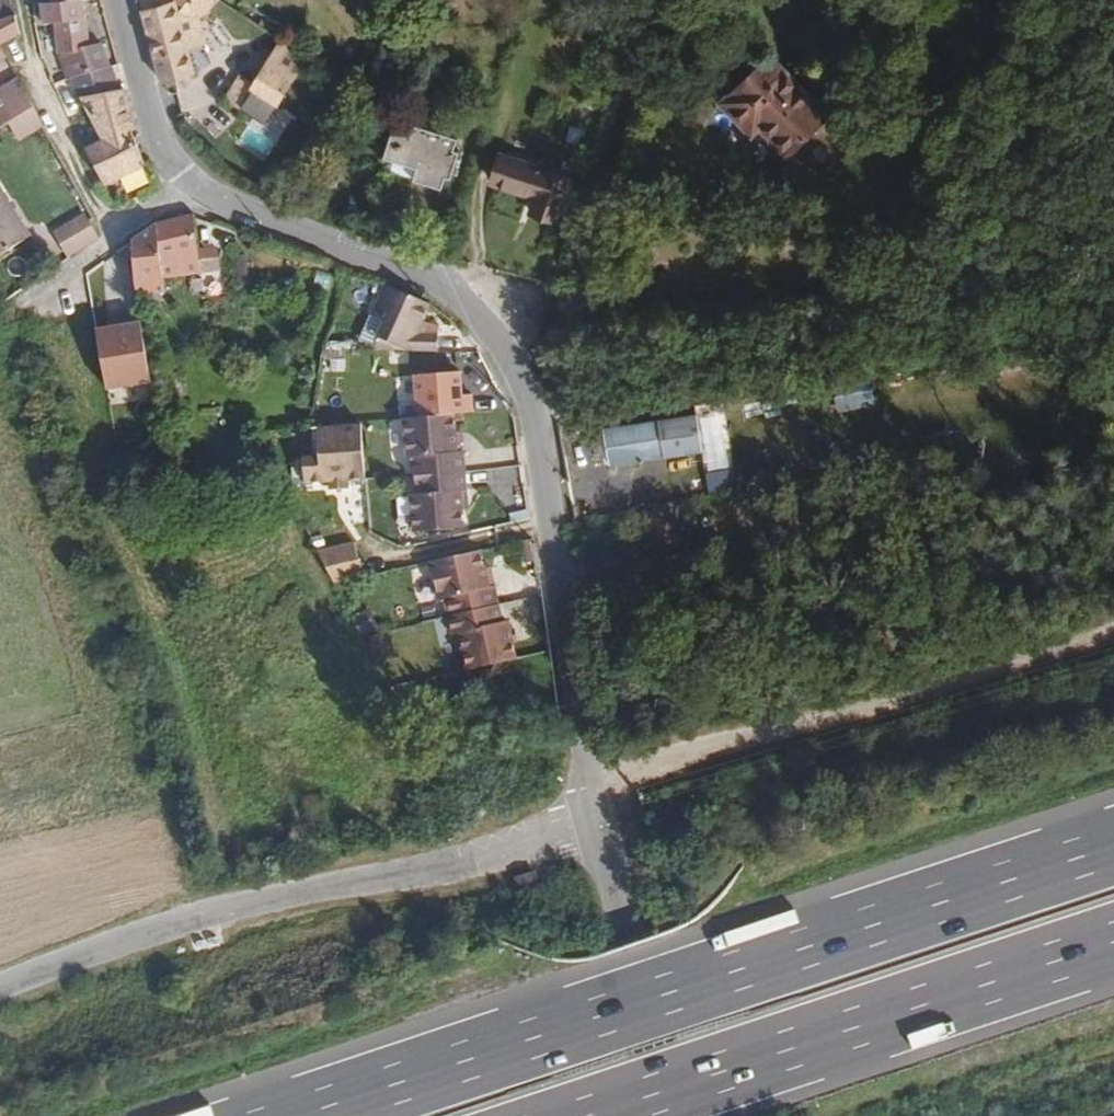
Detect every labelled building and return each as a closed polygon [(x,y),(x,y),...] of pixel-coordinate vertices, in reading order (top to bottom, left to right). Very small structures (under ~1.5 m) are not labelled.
[(23,9),(19,0),(0,0),(0,22),(23,9)] [(92,0),(80,0),(65,3),(52,5),(55,26),(67,24),(70,50),(74,48),(85,74),(118,65),(110,42),(100,43),(92,0)] [(190,0),(153,0),(169,68),(203,60),(197,36),(217,31),(210,5),(215,0),(194,0),(191,2),(190,0)] [(10,42),(30,31),(23,9),(0,22),(0,63),(17,54),(10,42)] [(303,76),(312,46),(298,36),(278,59),(303,76)] [(830,97),(772,40),(725,87),(756,118),(765,109),(792,136),(830,97)] [(249,105),(266,84),(286,98),(303,76),(278,59),(261,79),(249,71),(228,93),(249,105)] [(126,89),(118,65),(85,74),(95,94),(126,89)] [(44,103),(28,75),(0,91),(0,117),(5,127),(17,120),(44,103)] [(147,124),(136,86),(126,89),(95,94),(112,133),(94,141),(115,182),(158,166),(142,126),(147,124)] [(53,119),(44,103),(17,120),(26,135),(53,119)] [(466,162),(472,135),(468,133),(471,121),(408,106),(408,110),(418,122),(413,147),(397,155),(396,158),(458,173),(461,161),(466,162)] [(568,206),(583,165),(520,143),(510,170),(551,184),(546,198),(568,206)] [(4,161),(0,164),(0,237),(8,251),(44,230),(4,161)] [(111,231),(98,211),(68,229),(81,249),(111,231)] [(208,270),(199,211),(166,221),(149,236),(155,277),(208,270)] [(429,328),(441,296),(398,277),(386,310),(398,315),(386,344),(448,344),(448,327),(429,328)] [(153,384),(144,316),(93,322),(102,391),(153,384)] [(867,378),(832,383),(837,415),(872,409),(867,378)] [(477,494),(474,454),(467,455),(466,445),(465,432),(464,415),(413,419),(416,458),(423,457),(426,496),(420,496),(422,535),(473,532),(472,514),(471,494),(477,494)] [(673,449),(667,416),(601,427),(607,460),(673,449)] [(366,483),(364,428),(316,430),(319,485),(366,483)] [(687,538),(681,502),(651,508),(657,543),(687,538)] [(352,534),(316,549),(333,587),(369,571),(352,534)] [(510,623),(501,587),(495,588),(490,569),(485,548),(437,558),(447,601),(452,600),(461,634),(467,633),(477,671),(524,659),(520,642),(517,630),(515,623),(510,623)] [(501,587),(497,568),(490,569),(495,588),(501,587)] [(526,641),(523,629),(517,630),(520,642),(526,641)]
